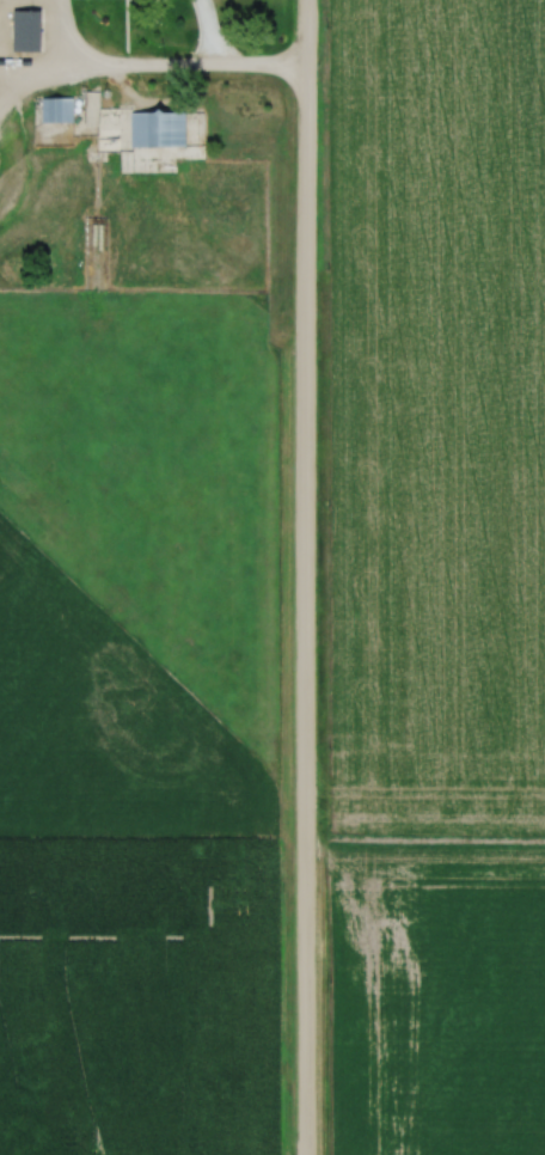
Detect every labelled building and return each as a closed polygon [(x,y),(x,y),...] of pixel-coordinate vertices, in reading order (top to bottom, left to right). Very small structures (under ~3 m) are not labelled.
[(38,10),(8,10),(8,51),(38,51),(38,10)] [(38,121),(71,121),(71,97),(38,97),(38,121)] [(127,145),(182,145),(182,109),(127,109),(127,145)]
